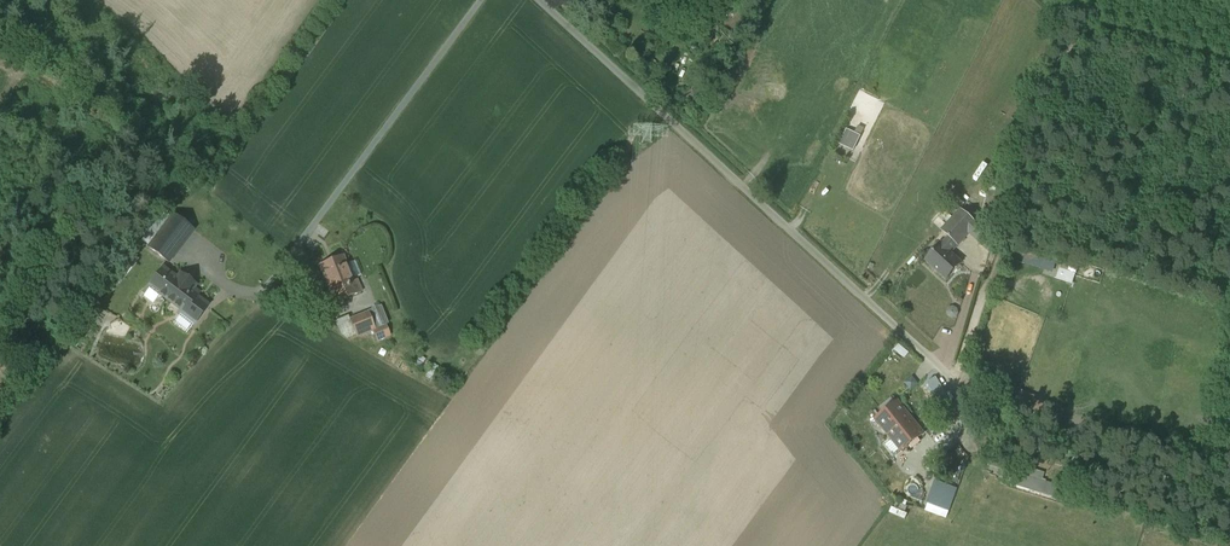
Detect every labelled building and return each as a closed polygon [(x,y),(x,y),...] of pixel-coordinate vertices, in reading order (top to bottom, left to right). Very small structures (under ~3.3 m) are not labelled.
[(840,144),(855,151),(862,135),(847,128),(840,144)] [(969,232),(988,249),(994,226),(974,208),(967,215),(977,223),(969,232)] [(141,241),(149,248),(173,216),(165,210),(141,241)] [(962,210),(942,231),(948,237),(957,245),(969,232),(977,223),(967,215),(962,210)] [(193,231),(174,216),(173,216),(149,248),(168,263),(193,231)] [(940,243),(925,259),(947,279),(961,263),(950,252),(957,245),(948,237),(941,244),(940,243)] [(343,257),(319,266),(335,304),(362,293),(357,281),(353,282),(343,257)] [(1058,279),(1074,283),(1078,268),(1062,264),(1058,279)] [(128,272),(118,265),(113,271),(123,279),(128,272)] [(177,280),(163,269),(150,286),(151,287),(160,295),(183,312),(182,314),(183,314),(183,317),(191,324),(195,323),(208,306),(196,298),(199,294),(193,289),(196,286),(181,275),(177,280)] [(155,302),(160,295),(151,287),(145,295),(155,302)] [(378,327),(371,309),(352,317),(359,335),(378,327)] [(924,435),(898,402),(876,419),(902,452),(924,435)] [(945,474),(951,473),(950,468),(960,466),(958,458),(942,462),(945,474)] [(1045,474),(1025,468),(1023,475),(1014,472),(1010,483),(1031,490),(1042,493),(1060,499),(1063,488),(1043,481),(1045,474)] [(955,488),(936,482),(928,505),(946,511),(955,488)]
